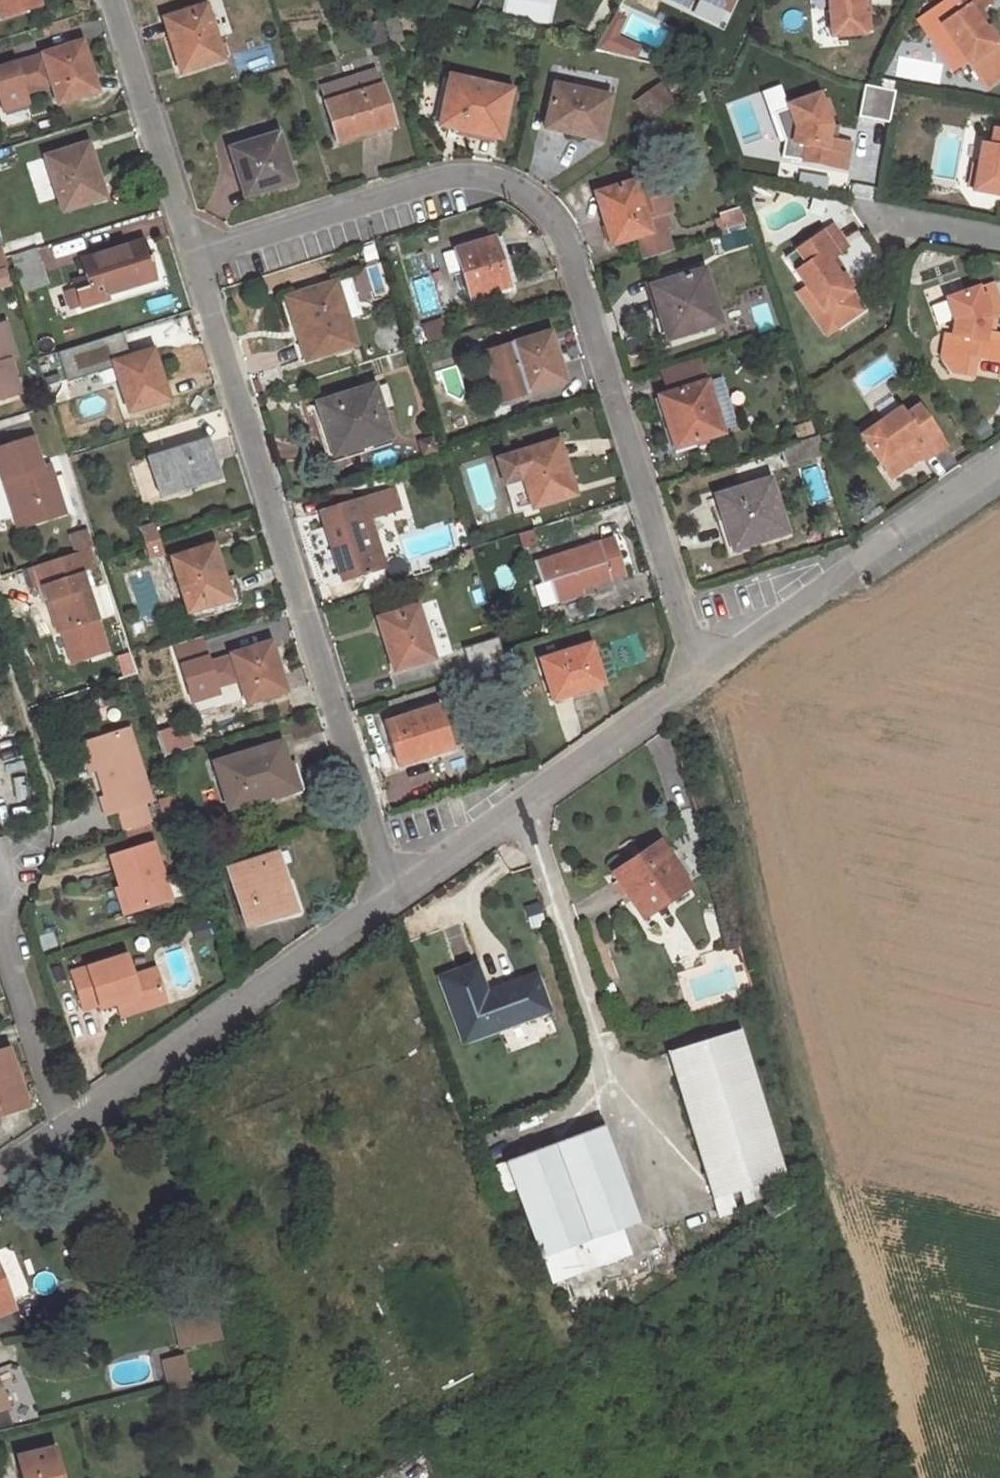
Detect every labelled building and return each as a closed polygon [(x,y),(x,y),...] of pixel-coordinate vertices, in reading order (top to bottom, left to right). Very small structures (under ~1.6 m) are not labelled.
[(0,17),(39,5),(37,0),(0,0),(0,17)] [(726,13),(732,0),(699,0),(726,13)] [(833,7),(836,31),(837,35),(868,32),(866,11),(865,0),(832,0),(833,7)] [(866,11),(874,11),(873,0),(865,0),(866,11)] [(985,2),(989,0),(948,0),(955,11),(945,18),(957,36),(971,56),(972,57),(999,39),(988,22),(978,7),(985,2)] [(995,17),(985,2),(978,7),(988,22),(995,17)] [(166,27),(177,60),(183,58),(187,70),(223,58),(206,4),(166,17),(169,25),(166,27)] [(836,31),(833,7),(825,8),(829,32),(836,31)] [(388,44),(380,20),(366,24),(374,48),(388,44)] [(971,56),(957,36),(952,39),(966,59),(971,56)] [(972,57),(988,82),(999,74),(999,40),(999,39),(972,57)] [(82,42),(75,44),(79,57),(85,55),(82,42)] [(85,55),(79,57),(75,44),(42,54),(44,61),(22,68),(20,61),(0,67),(0,102),(3,111),(28,103),(25,93),(52,85),(58,104),(94,93),(89,77),(92,76),(85,55)] [(42,54),(20,61),(22,68),(44,61),(42,54)] [(183,58),(177,60),(181,72),(187,70),(183,58)] [(374,69),(322,86),(339,140),(394,123),(382,85),(379,86),(374,69)] [(511,90),(451,75),(439,122),(501,136),(511,90)] [(890,119),(895,87),(865,82),(859,113),(890,119)] [(634,100),(653,126),(677,109),(659,83),(634,100)] [(562,131),(588,137),(590,130),(601,132),(609,97),(554,84),(546,125),(563,128),(562,131)] [(828,139),(832,123),(819,92),(789,104),(790,107),(797,129),(794,143),(806,145),(804,161),(804,162),(847,169),(852,143),(836,140),(828,139)] [(797,129),(790,107),(776,111),(785,142),(794,143),(797,129)] [(839,124),(832,123),(828,139),(836,140),(839,124)] [(998,125),(995,142),(982,140),(978,160),(974,185),(974,187),(999,192),(999,126),(998,125)] [(590,130),(588,137),(600,139),(601,132),(590,130)] [(279,132),(230,147),(238,173),(245,171),(252,195),(294,181),(279,132)] [(806,145),(794,143),(785,142),(783,158),(804,161),(806,145)] [(88,144),(81,146),(85,159),(92,157),(88,144)] [(85,159),(81,146),(45,157),(61,209),(101,198),(96,183),(100,182),(92,157),(85,159)] [(978,160),(973,159),(969,184),(974,185),(978,160)] [(612,244),(639,236),(646,259),(670,251),(663,229),(667,228),(664,217),(666,214),(670,212),(664,193),(660,194),(654,175),(598,193),(606,217),(604,218),(612,244)] [(739,208),(720,214),(724,227),(744,221),(739,208)] [(849,249),(834,226),(787,258),(807,288),(823,312),(826,310),(838,328),(863,312),(839,277),(829,262),(842,254),(849,249)] [(493,237),(456,249),(461,269),(471,297),(486,292),(507,285),(509,285),(493,237)] [(130,281),(132,287),(155,280),(142,240),(81,260),(87,276),(73,280),(82,307),(109,299),(108,294),(124,289),(121,284),(130,281)] [(41,262),(37,248),(15,255),(18,269),(41,262)] [(461,269),(456,249),(443,253),(449,272),(461,269)] [(852,269),(842,254),(829,262),(839,277),(852,269)] [(41,262),(18,269),(22,282),(45,274),(41,262)] [(441,269),(434,272),(436,278),(443,276),(441,269)] [(703,270),(652,285),(661,312),(658,313),(666,340),(719,323),(703,270)] [(350,278),(337,282),(349,319),(362,315),(350,278)] [(124,289),(132,287),(130,281),(121,284),(124,289)] [(349,319),(337,282),(288,297),(307,359),(356,343),(349,319)] [(992,283),(977,289),(977,288),(946,299),(954,321),(951,336),(945,335),(941,360),(950,373),(971,377),(974,357),(999,361),(999,333),(992,332),(985,331),(987,317),(994,318),(999,314),(999,307),(992,283)] [(507,285),(486,292),(488,298),(509,291),(507,285)] [(827,336),(838,328),(826,310),(823,312),(807,288),(799,293),(827,336)] [(994,318),(987,317),(985,331),(992,332),(994,318)] [(431,341),(448,336),(444,322),(427,328),(431,341)] [(13,374),(9,360),(16,358),(5,323),(0,324),(0,399),(19,394),(16,385),(13,374)] [(117,347),(124,345),(120,332),(113,334),(117,347)] [(544,334),(548,345),(554,343),(550,332),(544,334)] [(114,362),(128,357),(124,345),(117,347),(113,334),(58,351),(66,377),(114,362)] [(544,334),(491,351),(506,400),(563,382),(557,364),(560,363),(554,343),(548,345),(544,334)] [(162,382),(152,349),(128,357),(114,362),(129,409),(164,399),(159,384),(162,382)] [(491,351),(483,353),(499,402),(506,400),(491,351)] [(55,364),(52,355),(40,358),(43,368),(55,364)] [(20,372),(13,374),(16,385),(24,382),(20,372)] [(714,380),(705,382),(721,432),(730,429),(714,380)] [(721,432),(705,382),(658,396),(675,449),(722,434),(721,432)] [(374,385),(317,402),(334,455),(390,438),(374,385)] [(909,420),(901,409),(884,421),(863,436),(862,437),(892,479),(922,457),(925,461),(947,445),(922,410),(909,420)] [(150,427),(146,414),(131,419),(135,432),(150,427)] [(860,431),(863,436),(884,421),(881,417),(860,431)] [(434,434),(420,438),(424,453),(439,449),(434,434)] [(824,453),(818,435),(780,447),(786,466),(824,453)] [(4,480),(12,477),(23,507),(59,496),(50,464),(41,467),(33,437),(0,447),(0,468),(4,480)] [(62,442),(67,458),(77,455),(72,439),(62,442)] [(205,460),(212,458),(207,440),(199,443),(205,460)] [(561,458),(555,440),(498,459),(511,500),(516,498),(519,507),(532,503),(533,508),(575,494),(563,457),(561,458)] [(160,495),(177,490),(187,487),(218,477),(212,458),(205,460),(199,443),(150,458),(160,495)] [(12,477),(4,480),(13,510),(23,507),(12,477)] [(769,480),(716,496),(724,524),(733,520),(740,546),(785,532),(769,480)] [(400,508),(393,489),(355,501),(350,486),(323,494),(328,509),(324,511),(344,577),(383,565),(376,540),(369,517),(400,508)] [(187,487),(177,490),(179,495),(189,491),(187,487)] [(400,487),(393,489),(400,508),(406,506),(400,487)] [(143,528),(147,544),(162,539),(157,523),(143,528)] [(391,536),(376,540),(383,565),(399,560),(391,536)] [(543,583),(550,581),(557,603),(583,595),(581,589),(592,586),(626,575),(615,537),(537,562),(543,583)] [(162,539),(147,544),(151,558),(167,554),(162,539)] [(213,545),(172,557),(188,611),(230,598),(213,545)] [(75,553),(57,559),(61,573),(80,567),(75,553)] [(80,567),(61,573),(62,578),(82,572),(80,567)] [(98,619),(82,572),(62,578),(42,584),(48,600),(51,599),(62,631),(73,664),(97,656),(93,645),(103,642),(96,620),(98,619)] [(543,583),(535,585),(542,608),(557,603),(550,581),(543,583)] [(592,586),(581,589),(583,595),(594,592),(592,586)] [(51,599),(48,600),(58,633),(62,631),(51,599)] [(379,618),(391,657),(404,653),(407,665),(433,657),(417,606),(379,618)] [(219,694),(216,685),(239,678),(233,657),(210,665),(201,637),(175,646),(194,702),(219,694)] [(270,641),(264,643),(267,653),(273,650),(270,641)] [(267,653),(264,643),(232,653),(233,657),(239,678),(247,703),(285,690),(273,650),(267,653)] [(571,694),(590,688),(588,682),(602,678),(591,644),(541,659),(552,695),(570,690),(571,694)] [(404,653),(391,657),(395,669),(407,665),(404,653)] [(133,669),(131,660),(130,657),(122,659),(126,671),(133,669)] [(448,671),(452,681),(490,668),(487,658),(448,671)] [(588,682),(590,688),(604,684),(602,678),(588,682)] [(416,758),(439,751),(437,745),(450,740),(439,707),(386,723),(399,761),(416,755),(416,758)] [(125,830),(150,822),(143,802),(152,799),(129,729),(89,742),(97,769),(106,796),(101,798),(106,814),(118,811),(125,830)] [(437,745),(439,751),(452,747),(450,740),(437,745)] [(88,772),(97,769),(89,742),(80,744),(88,772)] [(279,742),(214,762),(228,808),(293,788),(279,742)] [(691,887),(661,843),(615,875),(652,930),(674,915),(666,904),(691,887)] [(122,886),(130,912),(170,900),(153,844),(112,856),(122,886)] [(275,852),(228,867),(246,925),(294,910),(275,852)] [(212,865),(199,869),(203,883),(217,879),(212,865)] [(122,914),(130,912),(122,886),(115,889),(122,914)] [(140,994),(144,1008),(165,1001),(156,969),(133,976),(127,955),(73,972),(83,1008),(100,1003),(99,1006),(117,1001),(140,994)] [(553,1018),(536,972),(489,989),(480,965),(445,978),(470,1049),(553,1018)] [(125,1015),(144,1008),(140,994),(117,1001),(125,1015)] [(788,1180),(741,1032),(670,1055),(721,1215),(741,1209),(735,1190),(744,1187),(749,1201),(765,1196),(761,1182),(778,1177),(780,1182),(788,1180)] [(7,1050),(0,1052),(0,1110),(24,1102),(7,1050)] [(641,1221),(605,1127),(512,1163),(521,1188),(557,1282),(634,1253),(625,1227),(641,1221)] [(503,1195),(521,1188),(512,1163),(494,1170),(503,1195)] [(794,1202),(787,1190),(761,1207),(768,1219),(794,1202)] [(666,1228),(654,1231),(662,1256),(675,1252),(666,1228)] [(0,1274),(0,1315),(14,1309),(0,1274)] [(176,1311),(185,1351),(224,1342),(214,1303),(176,1311)] [(158,1358),(162,1386),(184,1384),(180,1355),(158,1358)] [(0,1393),(0,1431),(14,1428),(0,1393)] [(54,1452),(18,1460),(22,1477),(60,1477),(54,1452)]
